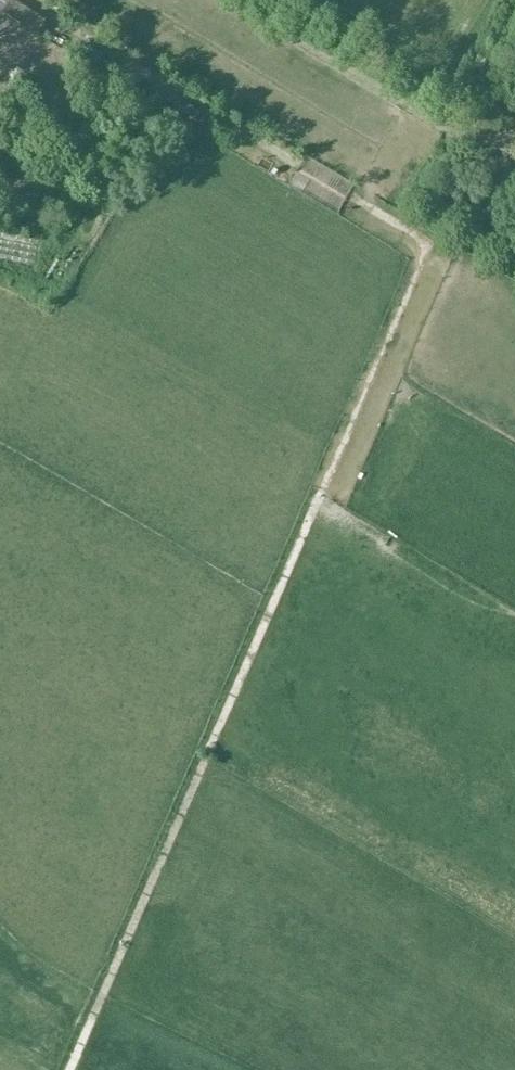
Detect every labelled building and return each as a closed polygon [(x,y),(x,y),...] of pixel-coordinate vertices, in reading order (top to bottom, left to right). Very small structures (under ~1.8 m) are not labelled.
[(7,35),(0,45),(0,46),(13,57),(21,46),(7,35)]
